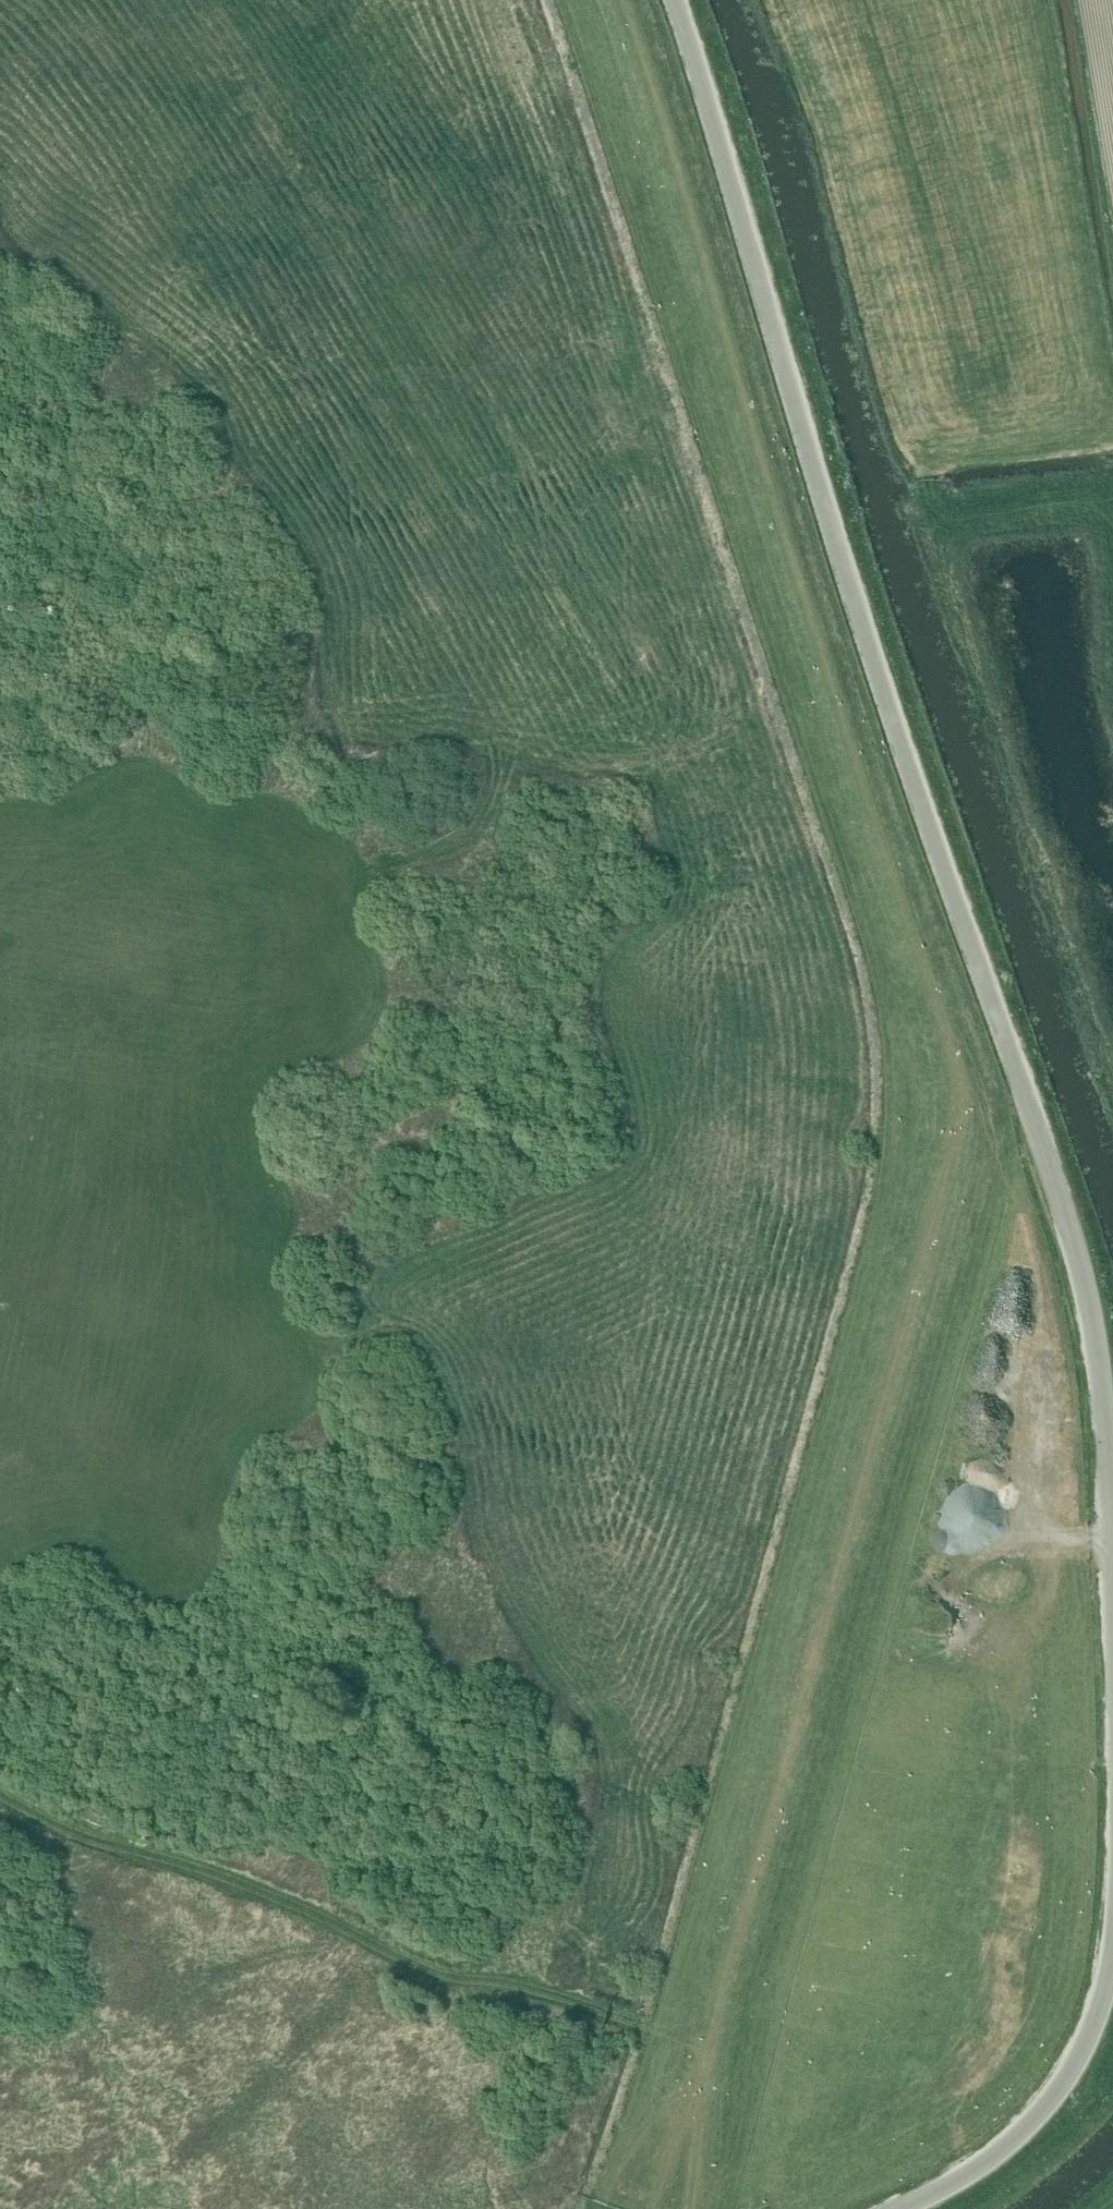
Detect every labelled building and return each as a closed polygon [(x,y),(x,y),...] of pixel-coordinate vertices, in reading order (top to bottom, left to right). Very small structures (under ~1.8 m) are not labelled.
[(951,1522),(948,1545),(999,1552),(1004,1513),(962,1508),(963,1498),(946,1496),(943,1521),(951,1522)]
